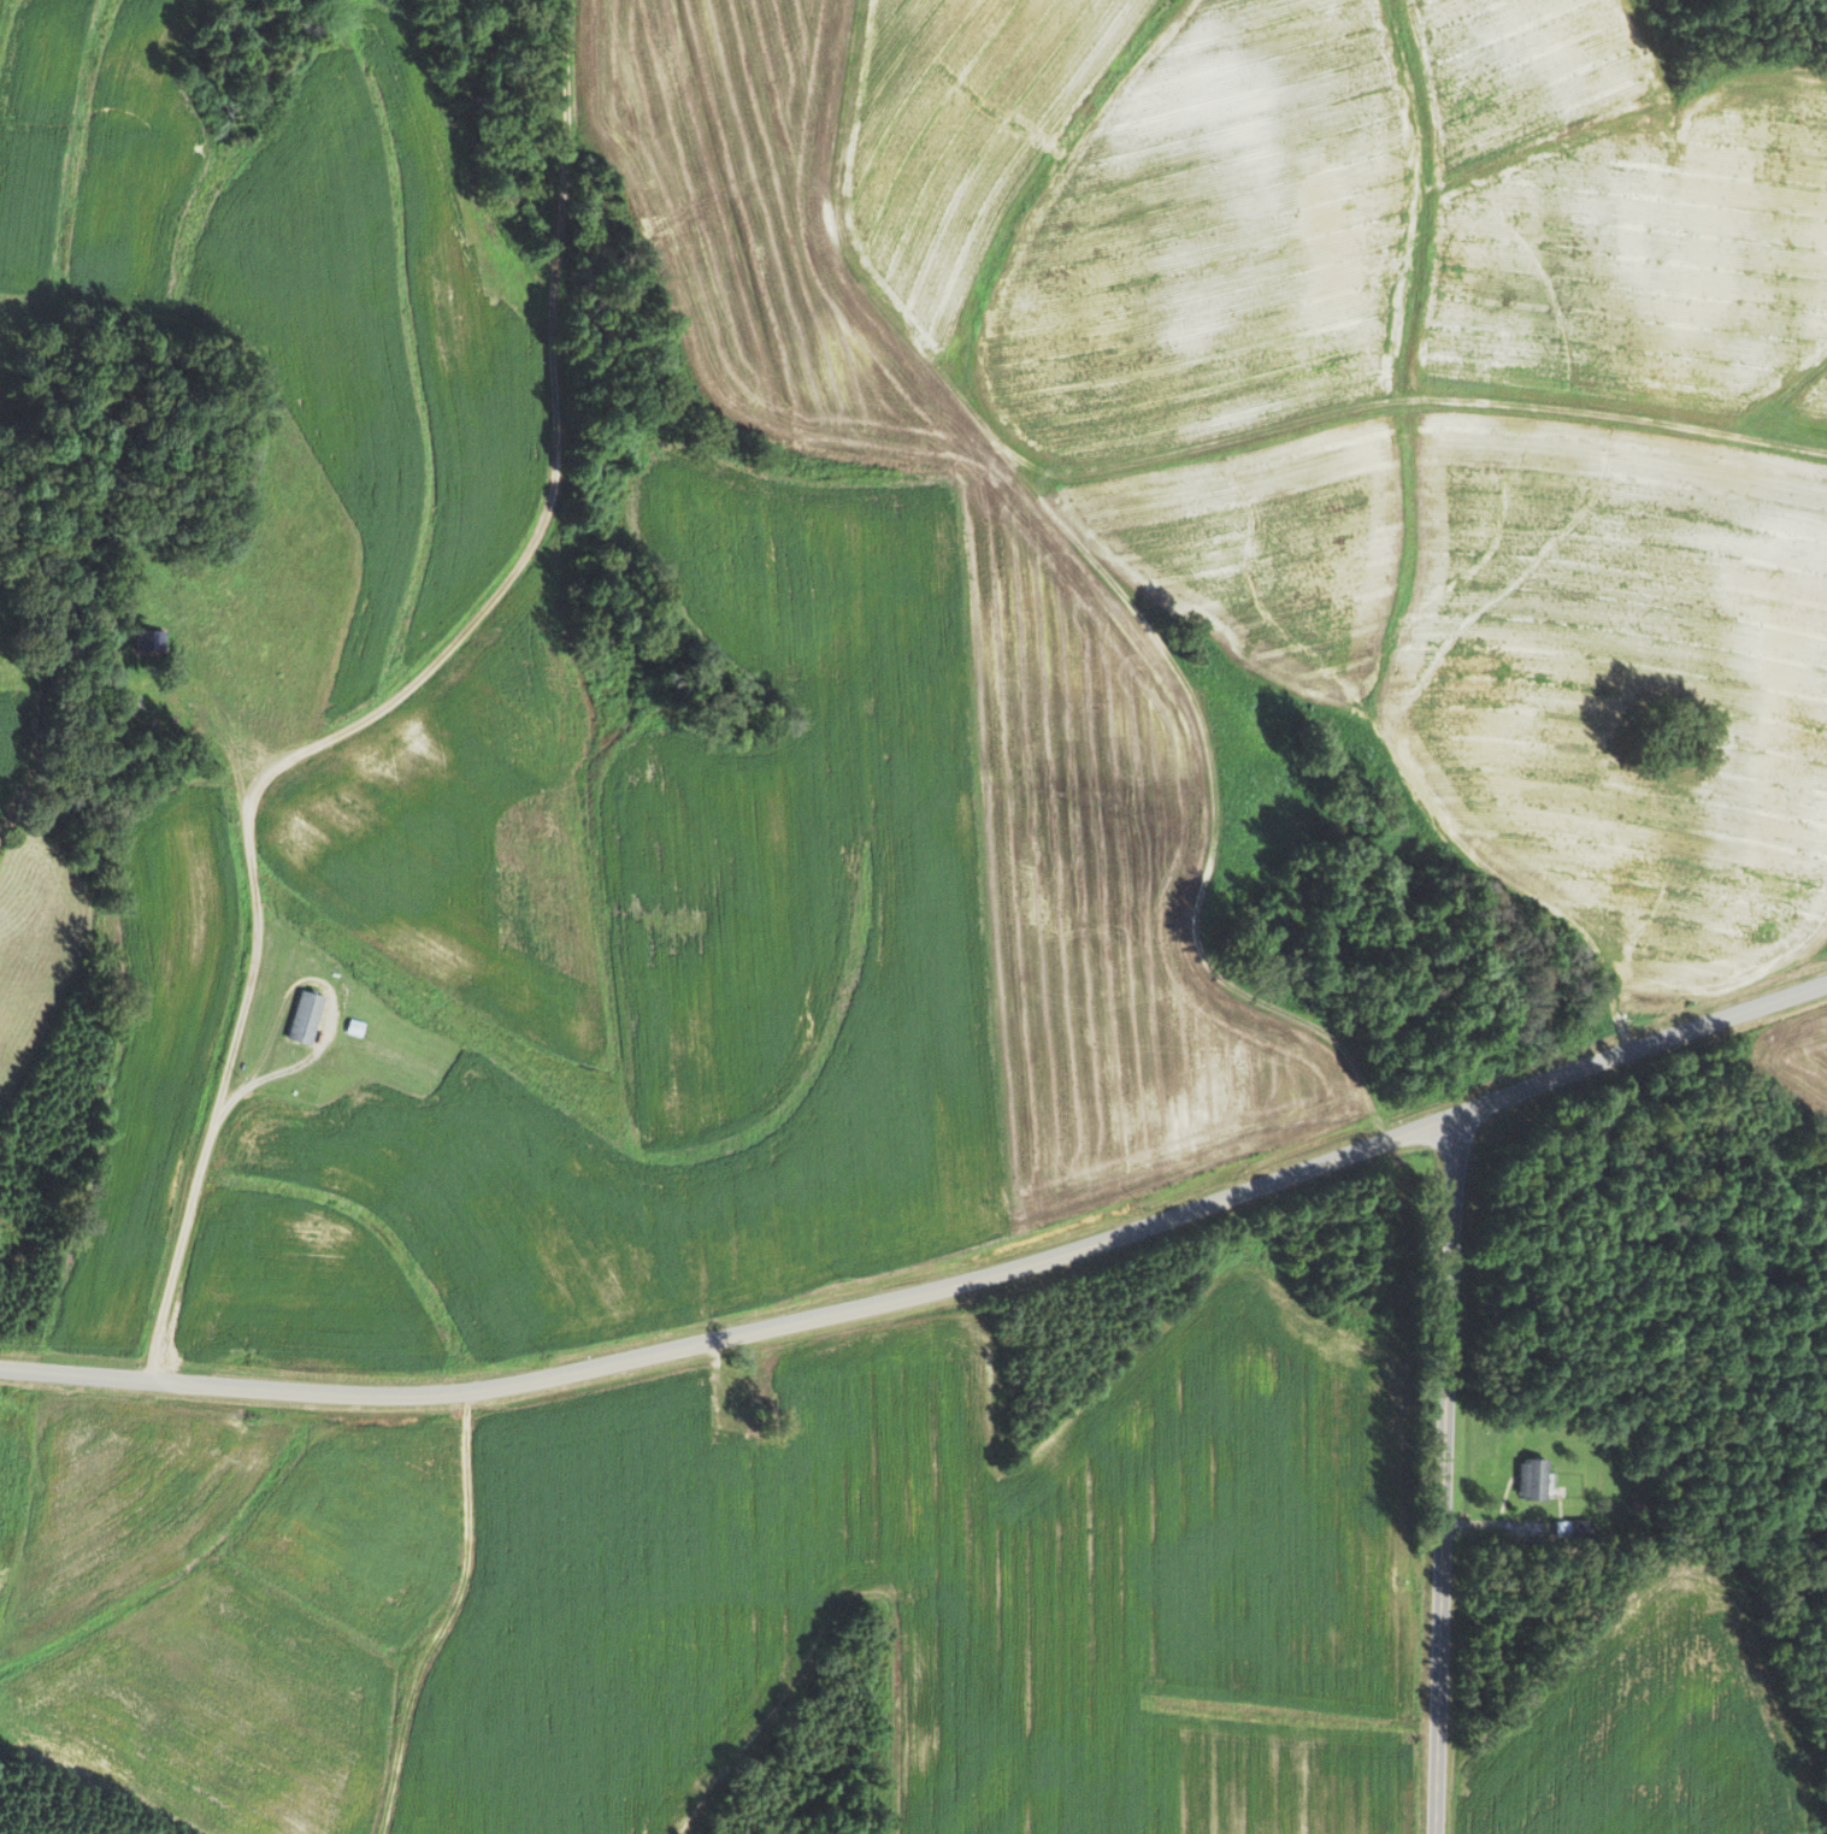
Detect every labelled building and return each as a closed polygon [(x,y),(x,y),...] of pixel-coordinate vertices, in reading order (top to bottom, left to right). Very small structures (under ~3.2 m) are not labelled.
[(328,998),(303,990),(289,1039),(313,1046),(328,998)] [(1553,1501),(1555,1461),(1524,1460),(1522,1501),(1553,1501)]
